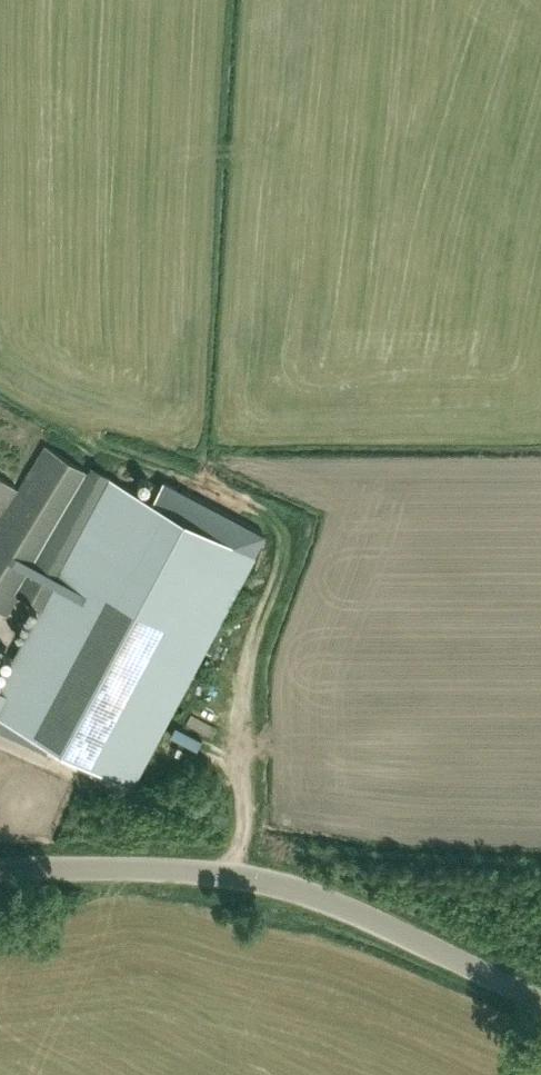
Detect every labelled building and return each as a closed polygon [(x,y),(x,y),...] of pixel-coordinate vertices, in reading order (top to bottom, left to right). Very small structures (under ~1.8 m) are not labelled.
[(84,759),(134,785),(266,536),(164,481),(155,501),(112,479),(95,469),(91,474),(46,447),(0,522),(0,612),(6,616),(18,596),(43,609),(1,689),(0,689),(0,715),(42,737),(84,759)] [(17,487),(0,475),(0,511),(17,487)]
